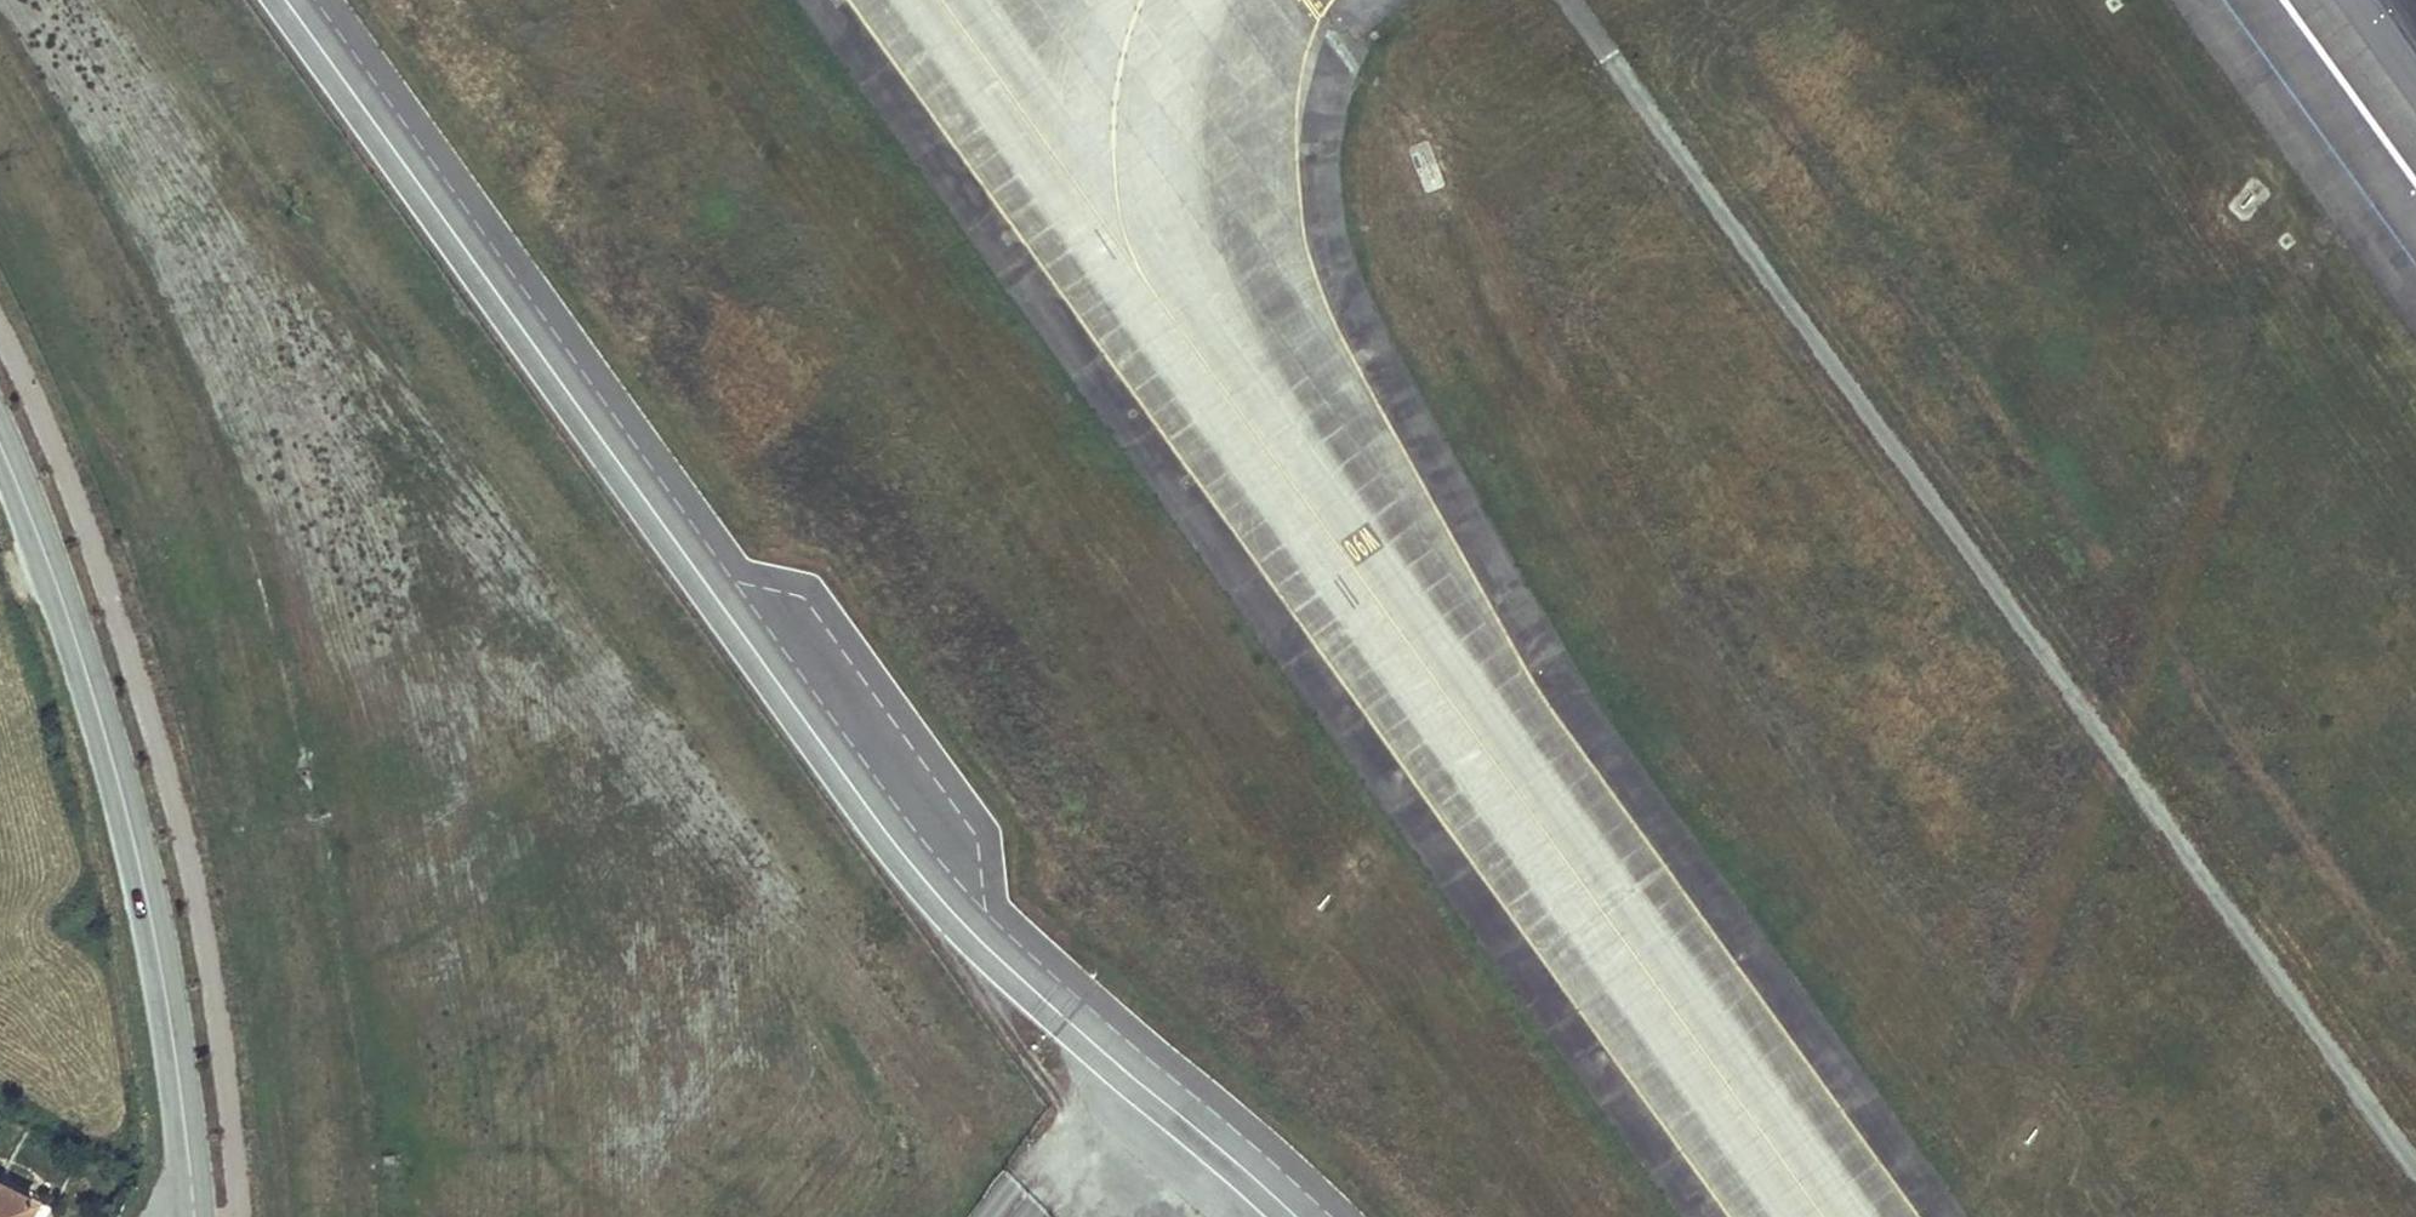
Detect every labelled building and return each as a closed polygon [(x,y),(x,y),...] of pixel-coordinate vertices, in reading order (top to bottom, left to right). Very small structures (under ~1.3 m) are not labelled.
[(0,1188),(0,1216),(27,1216),(33,1203),(0,1188)]
